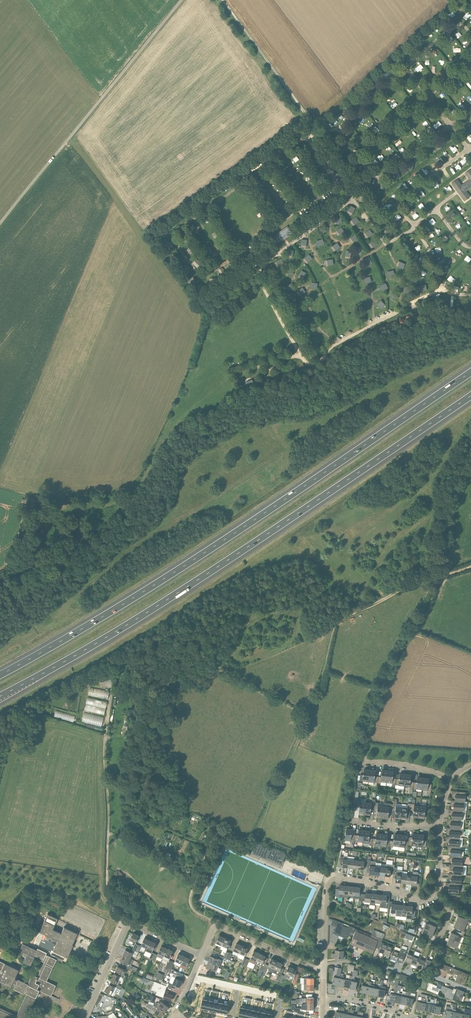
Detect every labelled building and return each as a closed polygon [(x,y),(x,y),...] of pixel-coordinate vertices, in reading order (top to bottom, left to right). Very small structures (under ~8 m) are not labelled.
[(457,179),(451,183),(454,187),(455,186),(463,197),(462,198),(465,201),(470,197),(465,190),(470,185),(470,170),(470,169),(465,173),(470,180),(462,186),(457,179)] [(175,217),(180,221),(184,217),(179,213),(175,217)] [(355,218),(350,222),(354,226),(359,222),(355,218)] [(197,226),(192,230),(196,234),(201,230),(197,226)] [(287,226),(271,238),(277,245),(293,234),(287,226)] [(369,231),(364,234),(367,239),(372,235),(369,231)] [(354,236),(349,239),(352,244),(357,240),(354,236)] [(373,240),(368,244),(371,248),(376,244),(373,240)] [(336,243),(330,246),(333,251),(339,247),(336,243)] [(362,246),(357,250),(361,255),(365,250),(362,246)] [(190,247),(185,252),(189,256),(194,251),(190,247)] [(209,247),(204,251),(208,255),(212,251),(209,247)] [(308,255),(303,259),(307,263),(312,259),(308,255)] [(368,257),(363,260),(366,265),(371,262),(368,257)] [(197,258),(192,263),(196,267),(201,262),(197,258)] [(280,259),(275,263),(278,267),(283,264),(280,259)] [(186,264),(181,269),(185,273),(190,268),(186,264)] [(301,271),(298,276),(303,279),(306,274),(301,271)] [(193,277),(188,281),(191,286),(196,282),(193,277)] [(382,302),(378,306),(381,310),(386,306),(382,302)] [(423,312),(414,313),(412,313),(413,320),(424,318),(423,312)] [(109,691),(90,687),(88,696),(108,699),(109,691)] [(88,698),(86,704),(106,708),(107,702),(88,698)] [(104,715),(106,708),(86,704),(85,710),(104,715)] [(75,716),(56,710),(54,717),(73,723),(75,716)] [(101,726),(104,717),(84,713),(82,722),(101,726)] [(369,782),(370,770),(364,769),(364,774),(360,774),(360,781),(369,782)] [(377,783),(378,776),(375,776),(376,771),(370,770),(369,782),(377,783)] [(381,782),(387,782),(388,770),(382,770),(382,774),(381,777),(378,776),(377,783),(381,783),(381,782)] [(392,785),(395,785),(396,778),(393,778),(394,771),(388,770),(387,782),(392,783),(392,785)] [(404,786),(406,774),(400,773),(399,779),(396,778),(395,785),(404,786)] [(413,788),(414,782),(411,782),(412,775),(406,774),(404,786),(410,787),(410,788),(413,788)] [(413,788),(422,790),(423,778),(418,777),(417,782),(414,782),(413,788)] [(431,791),(432,784),(429,784),(429,778),(423,778),(422,790),(431,791)] [(466,792),(457,791),(457,795),(455,795),(455,801),(456,801),(464,801),(464,802),(465,802),(466,792)] [(359,814),(365,815),(366,803),(360,802),(361,800),(357,800),(356,806),(360,807),(359,814)] [(395,818),(400,819),(402,807),(396,806),(397,801),(394,800),(393,804),(392,811),(395,811),(395,818)] [(463,811),(464,811),(464,802),(464,801),(456,801),(455,804),(454,804),(453,810),(454,810),(463,810),(463,811)] [(374,809),(375,802),(372,802),(372,803),(366,803),(365,815),(370,815),(371,808),(374,809)] [(376,818),(382,818),(384,806),(378,806),(378,802),(375,802),(374,809),(378,809),(376,818)] [(407,810),(410,810),(411,803),(408,803),(408,808),(402,807),(400,819),(406,820),(407,810)] [(413,817),(419,818),(420,806),(414,805),(415,804),(411,803),(410,810),(414,810),(413,817)] [(389,810),(392,811),(393,804),(390,804),(389,807),(384,806),(382,818),(388,819),(389,810)] [(425,812),(428,812),(429,807),(429,805),(426,805),(426,807),(420,806),(419,818),(424,819),(425,812)] [(462,820),(463,811),(463,810),(454,810),(454,813),(452,813),(452,819),(453,819),(461,820),(462,820)] [(461,820),(453,819),(452,819),(452,822),(450,822),(450,828),(451,828),(460,829),(461,820)] [(354,841),(355,835),(352,834),(352,829),(346,828),(345,840),(354,841)] [(451,828),(451,830),(451,831),(449,831),(449,837),(451,837),(459,838),(459,837),(460,838),(460,837),(459,837),(460,833),(464,833),(464,829),(460,829),(451,828)] [(363,842),(364,830),(359,830),(358,835),(355,835),(354,841),(363,842)] [(370,845),(372,845),(373,838),(369,838),(370,831),(364,830),(363,842),(370,843),(370,845)] [(372,845),(381,846),(382,834),(376,833),(376,839),(373,838),(372,845)] [(417,846),(418,834),(413,833),(412,837),(409,837),(409,841),(408,841),(409,841),(408,845),(417,846)] [(390,847),(390,840),(387,840),(388,835),(382,834),(381,846),(390,847)] [(394,846),(399,847),(400,835),(394,834),(394,841),(390,840),(390,847),(394,848),(394,846)] [(424,835),(418,834),(417,846),(426,847),(427,841),(424,840),(424,835)] [(400,835),(399,847),(408,848),(408,845),(409,841),(408,841),(405,841),(406,835),(400,835)] [(459,847),(461,847),(459,847),(460,838),(459,837),(459,838),(451,837),(449,837),(446,837),(446,841),(449,841),(449,846),(453,847),(453,846),(459,847)] [(268,854),(270,849),(256,843),(252,853),(266,858),(268,854)] [(449,846),(448,846),(447,850),(450,850),(450,856),(454,856),(461,856),(461,847),(459,847),(453,846),(453,847),(449,846)] [(271,847),(270,849),(268,854),(266,858),(274,861),(282,864),(286,854),(271,847)] [(347,868),(348,868),(349,859),(347,859),(348,856),(344,856),(344,857),(341,856),(340,863),(343,864),(342,867),(347,867),(347,868)] [(462,865),(463,856),(461,856),(454,856),(454,859),(452,859),(451,865),(455,865),(462,865)] [(364,866),(367,867),(368,860),(365,859),(365,861),(359,861),(358,869),(359,869),(364,869),(364,866)] [(374,875),(376,863),(376,861),(371,861),(371,860),(368,860),(367,867),(370,867),(369,874),(373,874),(374,875)] [(387,864),(386,864),(385,876),(386,876),(390,876),(391,874),(393,874),(394,867),(395,867),(395,865),(387,863),(387,864)] [(455,865),(451,865),(450,865),(450,869),(453,869),(452,874),(453,874),(462,875),(463,875),(464,865),(462,865),(455,865)] [(400,882),(401,883),(402,874),(402,870),(397,869),(397,867),(395,867),(394,867),(393,874),(396,874),(395,882),(400,882)] [(420,881),(421,874),(418,873),(418,872),(413,871),(412,875),(411,884),(412,884),(417,884),(417,880),(420,881)] [(452,874),(448,874),(448,878),(451,878),(451,883),(459,884),(461,884),(462,875),(453,874),(452,874)] [(459,884),(451,883),(446,883),(446,887),(449,887),(448,892),(459,893),(459,884)] [(336,889),(335,896),(338,896),(338,897),(343,898),(344,894),(345,885),(344,885),(339,885),(339,889),(336,889)] [(355,887),(354,895),(354,898),(359,899),(359,900),(362,901),(363,894),(360,893),(361,887),(356,887),(355,887)] [(363,894),(362,901),(370,902),(371,893),(370,893),(366,893),(366,894),(363,894)] [(383,895),(382,895),(381,903),(380,903),(380,907),(385,908),(388,908),(389,901),(386,901),(387,895),(383,895)] [(391,912),(396,913),(397,904),(396,904),(392,904),(392,901),(389,901),(388,908),(391,908),(391,912)] [(412,919),(412,917),(415,918),(415,911),(413,910),(413,906),(409,906),(408,905),(407,914),(406,917),(406,918),(412,919)] [(49,936),(55,939),(58,933),(54,931),(55,930),(52,929),(57,918),(47,914),(39,932),(49,936)] [(470,920),(470,917),(468,916),(466,919),(458,915),(457,918),(457,917),(455,920),(456,921),(466,925),(468,920),(470,920)] [(426,922),(424,928),(434,932),(434,931),(434,932),(436,929),(435,928),(436,926),(428,923),(429,920),(425,919),(424,922),(426,922)] [(336,943),(338,936),(339,933),(344,935),(343,936),(347,938),(350,930),(353,931),(355,928),(349,926),(348,928),(343,926),(344,924),(339,921),(334,920),(332,924),(337,926),(335,931),(334,930),(330,940),(336,943)] [(454,925),(453,927),(462,930),(461,933),(464,934),(465,931),(464,931),(466,925),(456,921),(456,922),(455,921),(454,925)] [(72,944),(77,934),(77,933),(64,927),(61,934),(58,933),(55,939),(50,949),(53,950),(67,957),(73,945),(72,944)] [(434,932),(424,928),(421,933),(420,933),(419,936),(422,937),(423,934),(431,938),(432,936),(433,936),(434,933),(433,932),(434,932)] [(378,951),(384,953),(387,944),(382,942),(382,943),(381,943),(383,939),(382,939),(384,934),(379,931),(374,929),(373,932),(372,935),(375,936),(374,939),(378,941),(375,947),(379,948),(378,951)] [(362,948),(367,936),(355,931),(350,943),(362,948)] [(449,937),(449,938),(459,942),(461,937),(463,937),(464,934),(461,933),(460,936),(451,932),(450,934),(449,937)] [(132,950),(133,950),(135,951),(138,945),(135,944),(139,935),(133,933),(130,940),(133,941),(132,944),(134,945),(132,950)] [(222,945),(225,938),(219,935),(216,943),(222,945)] [(373,953),(375,947),(378,941),(374,939),(375,936),(372,935),(371,935),(370,938),(367,936),(362,948),(373,953)] [(141,945),(147,948),(151,940),(145,938),(141,945)] [(228,948),(231,940),(225,938),(222,945),(228,948)] [(448,942),(447,944),(455,947),(454,950),(457,951),(459,948),(457,948),(459,942),(449,938),(449,939),(448,938),(447,941),(448,942)] [(146,950),(152,953),(152,952),(156,943),(151,940),(147,948),(146,950)] [(242,945),(237,943),(233,950),(239,953),(242,945)] [(35,999),(36,997),(35,997),(38,990),(51,996),(53,991),(55,985),(46,981),(56,960),(50,957),(45,955),(47,953),(37,948),(36,950),(22,944),(19,951),(24,953),(22,956),(25,957),(23,962),(30,965),(34,957),(44,962),(37,977),(32,974),(27,983),(18,979),(17,979),(14,978),(18,970),(0,961),(0,981),(14,987),(13,988),(23,993),(24,992),(27,993),(17,1015),(0,1008),(0,1017),(26,1017),(35,999)] [(393,946),(387,944),(384,953),(389,956),(393,946)] [(162,959),(167,948),(162,945),(158,953),(158,955),(155,953),(152,959),(155,961),(157,956),(162,959)] [(245,955),(248,948),(242,945),(239,953),(245,955)] [(169,960),(173,951),(167,948),(162,959),(168,961),(165,968),(168,969),(169,967),(172,961),(169,960)] [(401,948),(400,951),(396,960),(402,962),(406,950),(401,948)] [(138,952),(135,951),(133,950),(132,952),(126,949),(123,955),(130,958),(132,955),(136,957),(138,952)] [(346,955),(344,955),(344,950),(335,949),(335,953),(332,953),(331,957),(337,957),(337,958),(338,960),(337,960),(337,961),(345,959),(346,955)] [(396,960),(400,951),(394,949),(391,958),(396,960)] [(255,964),(260,953),(254,951),(250,960),(247,959),(244,965),(247,966),(249,962),(255,964)] [(410,963),(414,954),(408,952),(405,961),(407,962),(407,961),(410,962),(410,963)] [(184,956),(179,953),(175,961),(181,963),(184,956)] [(255,963),(261,966),(262,965),(261,965),(266,956),(260,953),(255,964),(255,963)] [(418,965),(417,966),(420,959),(421,957),(414,954),(410,963),(412,964),(413,963),(418,965)] [(133,960),(130,958),(123,955),(120,961),(131,966),(130,969),(136,971),(138,968),(131,965),(133,960)] [(208,961),(216,964),(217,961),(221,963),(222,960),(225,961),(227,959),(226,958),(224,957),(221,956),(219,959),(211,955),(208,961)] [(181,963),(187,966),(190,959),(184,956),(181,963)] [(426,961),(424,966),(425,967),(426,966),(429,967),(432,960),(427,957),(425,961),(426,961)] [(272,972),(277,961),(271,958),(268,966),(267,968),(269,969),(268,970),(272,972)] [(423,969),(424,966),(426,961),(425,961),(420,959),(417,966),(417,968),(419,969),(419,968),(423,969)] [(206,967),(217,972),(219,966),(216,964),(208,961),(206,967)] [(283,964),(277,961),(272,972),(278,974),(276,979),(279,981),(282,974),(279,973),(283,964)] [(441,963),(439,968),(447,971),(446,972),(451,974),(451,973),(457,975),(455,980),(459,982),(460,980),(465,982),(468,974),(441,963)] [(118,972),(123,974),(124,975),(127,967),(122,965),(120,967),(118,966),(116,971),(118,972)] [(287,977),(288,975),(294,977),(296,974),(296,973),(295,973),(297,970),(295,969),(289,966),(284,976),(282,974),(279,981),(282,982),(284,978),(286,979),(287,977)] [(341,973),(341,971),(342,968),(341,968),(339,968),(338,972),(338,975),(337,975),(336,978),(334,977),(333,984),(333,983),(338,984),(338,985),(341,973)] [(355,989),(356,989),(357,982),(355,982),(355,979),(354,979),(355,976),(357,977),(358,971),(354,969),(353,971),(352,976),(350,987),(355,988),(355,989)] [(122,977),(123,974),(118,972),(117,974),(115,973),(111,981),(113,982),(116,984),(118,985),(120,981),(118,980),(120,976),(122,977)] [(176,975),(175,977),(173,983),(180,987),(183,981),(181,980),(182,977),(176,975)] [(350,987),(352,976),(350,975),(349,978),(346,977),(345,980),(344,986),(350,987)] [(391,993),(390,993),(389,1000),(394,1001),(396,994),(397,990),(398,985),(399,980),(391,978),(389,984),(394,985),(395,984),(396,985),(394,992),(394,994),(390,994),(391,993)] [(384,997),(385,992),(386,987),(382,986),(384,980),(381,980),(379,989),(378,996),(378,995),(383,996),(383,997),(384,997)] [(104,991),(106,992),(111,994),(115,987),(117,988),(118,985),(116,984),(113,982),(112,985),(110,984),(108,989),(106,988),(104,991)] [(161,984),(155,982),(152,989),(157,991),(156,995),(163,997),(172,1001),(173,996),(168,994),(169,991),(165,990),(167,986),(161,984)] [(435,985),(430,983),(427,990),(438,994),(440,989),(434,987),(435,985)] [(463,995),(464,991),(460,990),(459,989),(456,988),(455,993),(451,992),(452,989),(442,985),(440,991),(446,993),(444,996),(453,1000),(453,998),(460,1000),(462,995),(463,995)] [(413,1000),(414,1000),(415,996),(411,995),(412,990),(409,989),(409,991),(408,991),(407,997),(406,1004),(408,1004),(411,1005),(412,1005),(413,1000)] [(407,997),(408,991),(406,991),(405,994),(402,994),(402,996),(400,1003),(400,1002),(406,1003),(406,1004),(407,997)] [(417,1008),(423,1010),(424,1003),(425,998),(426,995),(423,994),(421,994),(420,997),(422,997),(422,1000),(421,1000),(421,1002),(418,1001),(417,1008)] [(428,1011),(434,1012),(435,1006),(436,1005),(435,1005),(436,1003),(437,1000),(437,998),(434,998),(433,1002),(430,1002),(430,1004),(428,1011)] [(156,1006),(165,1012),(169,1007),(162,1002),(160,1001),(158,1004),(156,1003),(154,1005),(156,1006)] [(155,1012),(161,1017),(165,1012),(156,1006),(154,1005),(148,1003),(146,1006),(155,1012)] [(445,1017),(451,1017),(453,1006),(456,1007),(456,1004),(451,1003),(450,1008),(449,1008),(449,1007),(446,1006),(445,1010),(446,1010),(445,1017)] [(462,1017),(469,1017),(469,1015),(470,1015),(470,1010),(467,1009),(464,1009),(464,1011),(463,1013),(463,1014),(462,1017)]
